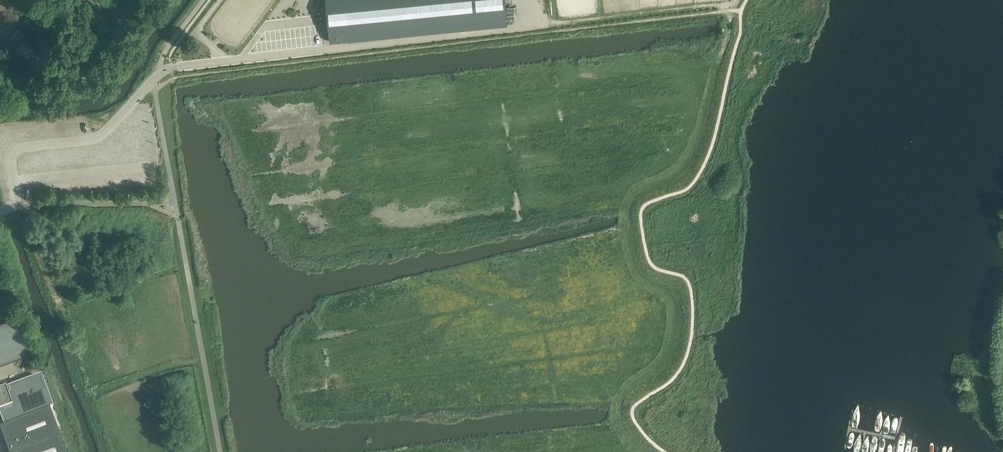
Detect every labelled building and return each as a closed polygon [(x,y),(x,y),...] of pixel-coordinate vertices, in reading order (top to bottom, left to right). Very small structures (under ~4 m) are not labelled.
[(330,42),(507,24),(505,0),(326,0),(330,42)] [(20,36),(22,33),(17,29),(11,38),(19,44),(16,48),(31,60),(38,50),(20,36)] [(32,351),(18,314),(0,321),(0,363),(32,351)] [(0,411),(0,419),(3,427),(49,410),(52,409),(40,376),(5,389),(11,407),(0,411)] [(0,390),(0,411),(11,407),(5,389),(0,390)] [(3,427),(0,428),(0,433),(2,438),(0,439),(0,448),(1,449),(5,447),(7,451),(22,451),(59,438),(49,410),(3,427)] [(22,451),(65,451),(59,438),(22,451)]
